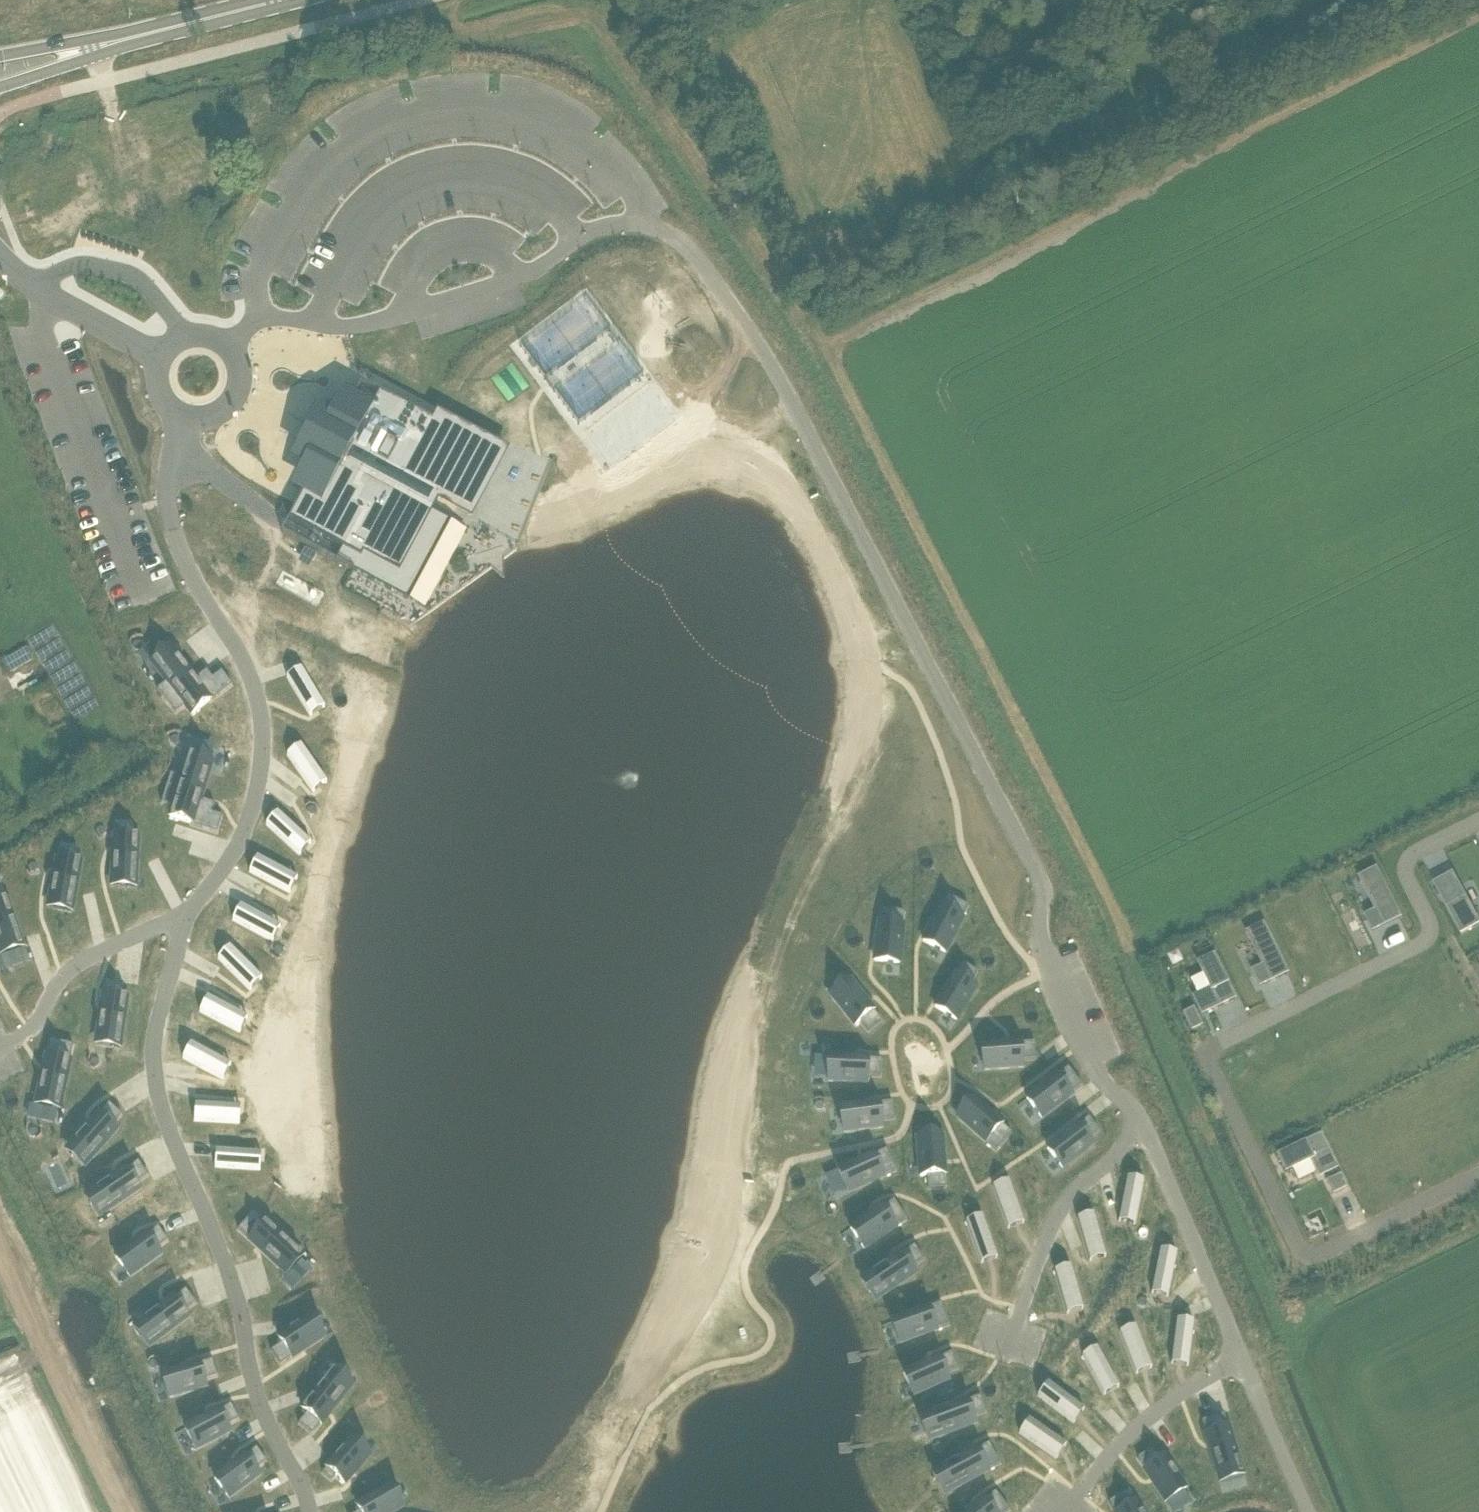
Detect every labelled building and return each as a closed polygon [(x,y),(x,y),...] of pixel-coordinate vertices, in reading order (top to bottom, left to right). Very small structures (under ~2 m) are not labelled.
[(307,496),(294,521),(351,552),(348,556),(361,563),(354,576),(409,606),(451,527),(432,517),(437,508),(442,500),(471,516),(505,452),(439,417),(434,427),(382,399),(372,416),(355,407),(335,443),(332,441),(328,450),(323,458),(326,460),(307,495),(307,496)] [(158,639),(136,656),(144,667),(167,650),(158,639)] [(171,651),(152,666),(166,684),(157,691),(175,716),(185,709),(191,717),(209,703),(210,705),(212,703),(232,688),(221,674),(212,681),(206,673),(197,680),(198,681),(196,683),(194,680),(193,679),(171,651)] [(301,670),(286,679),(306,711),(310,717),(312,716),(308,710),(313,706),(319,703),(322,710),(324,709),(320,702),(301,670)] [(187,739),(183,752),(210,761),(214,747),(187,739)] [(301,747),(287,756),(308,787),(313,793),(314,792),(310,786),(315,782),(320,779),(325,785),(326,784),(322,778),(301,747)] [(170,776),(161,805),(173,809),(169,819),(191,826),(191,827),(195,829),(217,835),(222,818),(211,815),(214,806),(203,802),(203,804),(200,803),(201,800),(202,798),(209,775),(212,764),(188,757),(181,779),(170,776)] [(277,814),(266,826),(294,851),(299,856),(301,855),(295,850),(299,845),(304,841),(309,846),(311,844),(305,839),(277,814)] [(111,887),(111,888),(112,888),(134,889),(135,889),(135,888),(136,878),(138,840),(132,839),(132,826),(115,825),(114,838),(113,851),(113,853),(112,877),(111,887)] [(48,908),(48,909),(49,909),(71,913),(72,913),(72,912),(74,902),(81,865),(74,863),(77,850),(60,847),(57,860),(55,870),(54,872),(54,875),(50,898),(48,908)] [(257,858),(249,873),(283,891),(289,894),(290,893),(284,889),(287,883),(290,878),(296,881),(297,880),(291,876),(257,858)] [(1375,870),(1359,878),(1377,915),(1366,920),(1372,932),(1399,918),(1375,870)] [(1435,885),(1461,934),(1478,924),(1452,875),(1435,885)] [(0,956),(1,955),(22,948),(23,948),(23,946),(19,937),(7,901),(6,902),(0,884),(0,956)] [(934,920),(922,942),(932,947),(944,953),(962,919),(961,918),(967,906),(947,896),(941,908),(940,907),(935,918),(934,920)] [(240,907),(232,922),(266,939),(272,943),(273,941),(267,937),(270,932),(273,926),(279,930),(280,928),(274,924),(240,907)] [(876,938),(873,961),(877,961),(898,964),(902,925),(903,912),(880,909),(879,923),(878,923),(877,935),(876,938)] [(1263,925),(1247,933),(1265,970),(1253,975),(1259,987),(1287,973),(1263,925)] [(230,948),(218,960),(244,987),(250,992),(251,991),(246,985),(251,980),(255,976),(260,981),(261,980),(256,975),(230,948)] [(25,964),(20,951),(0,958),(0,973),(25,964)] [(1198,996),(1194,998),(1202,1014),(1234,999),(1213,957),(1199,964),(1204,974),(1211,990),(1198,996)] [(947,986),(934,1008),(943,1013),(955,1020),(975,987),(970,984),(977,972),(962,964),(955,975),(954,975),(948,985),(947,986)] [(842,987),(829,996),(831,999),(854,1026),(859,1022),(867,1033),(881,1022),(872,1011),(873,1011),(868,1005),(866,1003),(865,1001),(849,981),(842,987)] [(96,1044),(96,1046),(97,1046),(119,1049),(120,1049),(120,1048),(122,1038),(127,1000),(121,999),(123,985),(106,983),(104,996),(103,996),(101,1007),(101,1009),(97,1034),(96,1044)] [(207,998),(200,1013),(233,1031),(239,1034),(240,1033),(234,1029),(237,1023),(240,1018),(246,1021),(247,1020),(241,1016),(207,998)] [(1192,1011),(1184,1014),(1192,1030),(1200,1026),(1192,1011)] [(36,1103),(36,1105),(37,1105),(59,1110),(60,1110),(60,1109),(62,1099),(70,1062),(73,1046),(50,1042),(47,1057),(46,1057),(44,1067),(44,1069),(43,1072),(38,1094),(36,1103)] [(1006,1044),(982,1046),(983,1058),(984,1071),(1022,1068),(1022,1061),(1035,1060),(1034,1043),(1021,1044),(1021,1043),(1011,1044),(1009,1044),(1006,1044)] [(190,1045),(183,1060),(216,1078),(223,1081),(223,1080),(217,1076),(220,1071),(223,1065),(229,1068),(230,1067),(224,1063),(190,1045)] [(828,1080),(828,1082),(866,1083),(867,1077),(880,1077),(881,1060),(867,1060),(867,1059),(858,1059),(856,1059),(854,1059),(829,1057),(829,1058),(829,1059),(828,1080)] [(813,1080),(828,1080),(829,1059),(814,1058),(813,1080)] [(1045,1085),(1026,1099),(1041,1119),(1071,1095),(1082,1087),(1068,1068),(1057,1076),(1056,1076),(1048,1082),(1046,1084),(1045,1085)] [(973,1099),(956,1118),(985,1143),(986,1143),(996,1152),(1011,1134),(1001,1125),(1002,1125),(993,1117),(973,1099)] [(864,1106),(840,1109),(843,1133),(882,1128),(881,1121),(894,1120),(892,1102),(878,1104),(869,1105),(866,1105),(864,1106)] [(67,1151),(66,1152),(67,1153),(84,1168),(85,1168),(85,1167),(92,1160),(118,1131),(113,1127),(122,1117),(109,1105),(100,1115),(99,1115),(92,1123),(91,1125),(74,1144),(67,1151)] [(195,1106),(194,1123),(232,1125),(239,1125),(239,1123),(232,1123),(232,1116),(233,1110),(240,1111),(240,1109),(233,1108),(195,1106)] [(30,1107),(27,1120),(55,1126),(58,1113),(30,1107)] [(1066,1135),(1047,1149),(1062,1169),(1092,1145),(1088,1140),(1099,1132),(1090,1120),(1088,1118),(1078,1126),(1077,1126),(1069,1132),(1067,1134),(1066,1135)] [(1304,1143),(1278,1156),(1286,1171),(1291,1169),(1298,1183),(1318,1173),(1319,1176),(1335,1168),(1320,1136),(1304,1143)] [(941,1137),(917,1139),(919,1161),(920,1177),(926,1176),(928,1190),(945,1188),(944,1175),(943,1165),(943,1163),(943,1161),(941,1137)] [(1347,1139),(1336,1144),(1341,1155),(1352,1150),(1347,1139)] [(1466,1146),(1454,1152),(1460,1163),(1471,1158),(1466,1146)] [(860,1161),(838,1170),(838,1172),(847,1191),(848,1193),(883,1177),(895,1171),(886,1150),(874,1155),(873,1155),(864,1159),(862,1160),(860,1161)] [(216,1152),(215,1169),(252,1171),(260,1172),(260,1170),(253,1169),(253,1163),(253,1156),(261,1157),(261,1155),(254,1154),(216,1152)] [(87,1198),(86,1199),(86,1200),(99,1218),(99,1219),(100,1218),(109,1213),(141,1191),(137,1186),(148,1178),(138,1164),(127,1171),(118,1177),(116,1178),(95,1192),(87,1198)] [(847,1191),(838,1172),(824,1178),(833,1198),(847,1191)] [(1327,1182),(1333,1193),(1344,1187),(1338,1176),(1327,1182)] [(1120,1216),(1118,1223),(1120,1224),(1121,1216),(1128,1218),(1134,1219),(1133,1226),(1135,1227),(1136,1219),(1143,1182),(1127,1179),(1120,1213),(1120,1216)] [(1008,1183),(992,1188),(1005,1224),(1008,1231),(1009,1230),(1007,1223),(1013,1221),(1019,1219),(1022,1226),(1023,1225),(1021,1219),(1008,1183)] [(869,1216),(850,1229),(863,1249),(895,1228),(895,1227),(906,1220),(893,1201),(882,1208),(873,1213),(871,1215),(869,1216)] [(253,1214),(238,1231),(249,1241),(249,1242),(260,1252),(261,1253),(263,1255),(284,1275),(285,1275),(302,1257),(265,1224),(253,1214)] [(1093,1216),(1077,1220),(1087,1257),(1089,1264),(1091,1263),(1089,1256),(1095,1254),(1101,1253),(1103,1260),(1105,1259),(1103,1252),(1093,1216)] [(981,1218),(966,1223),(978,1259),(981,1266),(983,1265),(980,1258),(986,1256),(992,1254),(995,1261),(997,1260),(994,1253),(981,1218)] [(136,1244),(115,1259),(130,1279),(161,1256),(157,1251),(168,1243),(158,1229),(147,1237),(147,1236),(138,1243),(136,1244)] [(862,1280),(861,1281),(862,1282),(874,1300),(874,1302),(875,1301),(884,1295),(916,1274),(912,1268),(924,1261),(914,1246),(903,1254),(902,1254),(893,1259),(891,1261),(890,1262),(871,1275),(862,1280)] [(1152,1288),(1151,1295),(1153,1296),(1154,1289),(1161,1290),(1167,1291),(1166,1298),(1168,1299),(1169,1292),(1176,1254),(1166,1252),(1160,1251),(1152,1288)] [(282,1282),(292,1292),(311,1271),(301,1261),(282,1282)] [(1070,1268),(1054,1273),(1064,1309),(1067,1316),(1068,1316),(1066,1309),(1073,1307),(1079,1305),(1081,1312),(1083,1312),(1081,1305),(1070,1268)] [(136,1328),(134,1329),(135,1330),(148,1347),(149,1348),(150,1348),(158,1341),(189,1318),(185,1313),(196,1305),(186,1291),(175,1299),(174,1299),(166,1305),(164,1307),(144,1322),(136,1328)] [(916,1312),(891,1321),(900,1344),(936,1331),(935,1330),(948,1325),(940,1304),(928,1309),(927,1308),(916,1312)] [(282,1346),(271,1353),(280,1367),(291,1360),(292,1361),(297,1357),(299,1356),(301,1354),(324,1339),(310,1319),(278,1340),(282,1346)] [(1172,1359),(1171,1366),(1173,1367),(1174,1359),(1180,1360),(1187,1361),(1186,1368),(1188,1368),(1188,1361),(1193,1323),(1177,1321),(1172,1359)] [(1135,1328),(1119,1335),(1135,1377),(1137,1376),(1135,1369),(1141,1367),(1147,1365),(1149,1371),(1151,1371),(1148,1364),(1135,1328)] [(1097,1350),(1082,1358),(1103,1398),(1105,1397),(1102,1391),(1107,1388),(1113,1384),(1117,1391),(1118,1390),(1115,1384),(1097,1350)] [(930,1362),(903,1374),(913,1396),(948,1381),(945,1375),(957,1369),(951,1354),(938,1359),(938,1358),(930,1362)] [(186,1369),(162,1376),(169,1400),(206,1389),(204,1382),(217,1378),(212,1362),(199,1366),(199,1365),(188,1369),(186,1369)] [(307,1416),(299,1426),(312,1437),(321,1426),(321,1427),(328,1418),(329,1417),(330,1415),(345,1397),(352,1389),(352,1388),(351,1387),(334,1373),(333,1373),(332,1374),(326,1382),(302,1412),(307,1416)] [(1047,1385),(1037,1398),(1068,1421),(1073,1426),(1075,1424),(1069,1420),(1072,1415),(1077,1409),(1082,1414),(1084,1412),(1078,1408),(1047,1385)] [(921,1418),(919,1418),(920,1420),(927,1440),(928,1441),(929,1441),(939,1437),(975,1424),(973,1418),(985,1413),(979,1397),(967,1402),(966,1401),(957,1405),(930,1414),(921,1418)] [(210,1418),(185,1431),(196,1453),(230,1434),(227,1429),(239,1422),(231,1407),(219,1413),(212,1417),(210,1418)] [(1206,1420),(1201,1422),(1205,1435),(1204,1435),(1208,1446),(1209,1448),(1216,1471),(1219,1481),(1220,1483),(1221,1482),(1241,1476),(1243,1475),(1242,1474),(1239,1464),(1227,1427),(1227,1428),(1223,1415),(1206,1420)] [(1028,1421),(1019,1435),(1050,1457),(1056,1461),(1057,1460),(1051,1455),(1055,1450),(1059,1445),(1065,1449),(1066,1447),(1028,1421)] [(327,1470),(322,1476),(331,1483),(335,1478),(344,1486),(351,1478),(353,1476),(354,1475),(370,1457),(352,1441),(326,1470),(327,1470)] [(933,1472),(932,1473),(932,1474),(942,1494),(943,1495),(944,1494),(953,1489),(987,1472),(987,1471),(999,1465),(988,1444),(976,1451),(976,1450),(964,1456),(942,1468),(933,1472)] [(1152,1449),(1137,1459),(1145,1470),(1144,1471),(1151,1481),(1165,1503),(1166,1502),(1182,1491),(1186,1489),(1164,1457),(1159,1461),(1152,1449)] [(236,1464),(214,1481),(229,1500),(260,1477),(256,1472),(267,1464),(256,1450),(246,1458),(245,1458),(239,1463),(236,1464)] [(402,1509),(390,1488),(356,1507),(359,1511),(397,1511),(402,1509)] [(1108,1503),(1114,1511),(1141,1511),(1136,1503),(1135,1503),(1129,1491),(1108,1503)] [(1166,1502),(1172,1511),(1180,1511),(1191,1504),(1182,1491),(1166,1502)] [(969,1511),(1008,1511),(1009,1511),(995,1493),(984,1501),(976,1507),(969,1511)]
